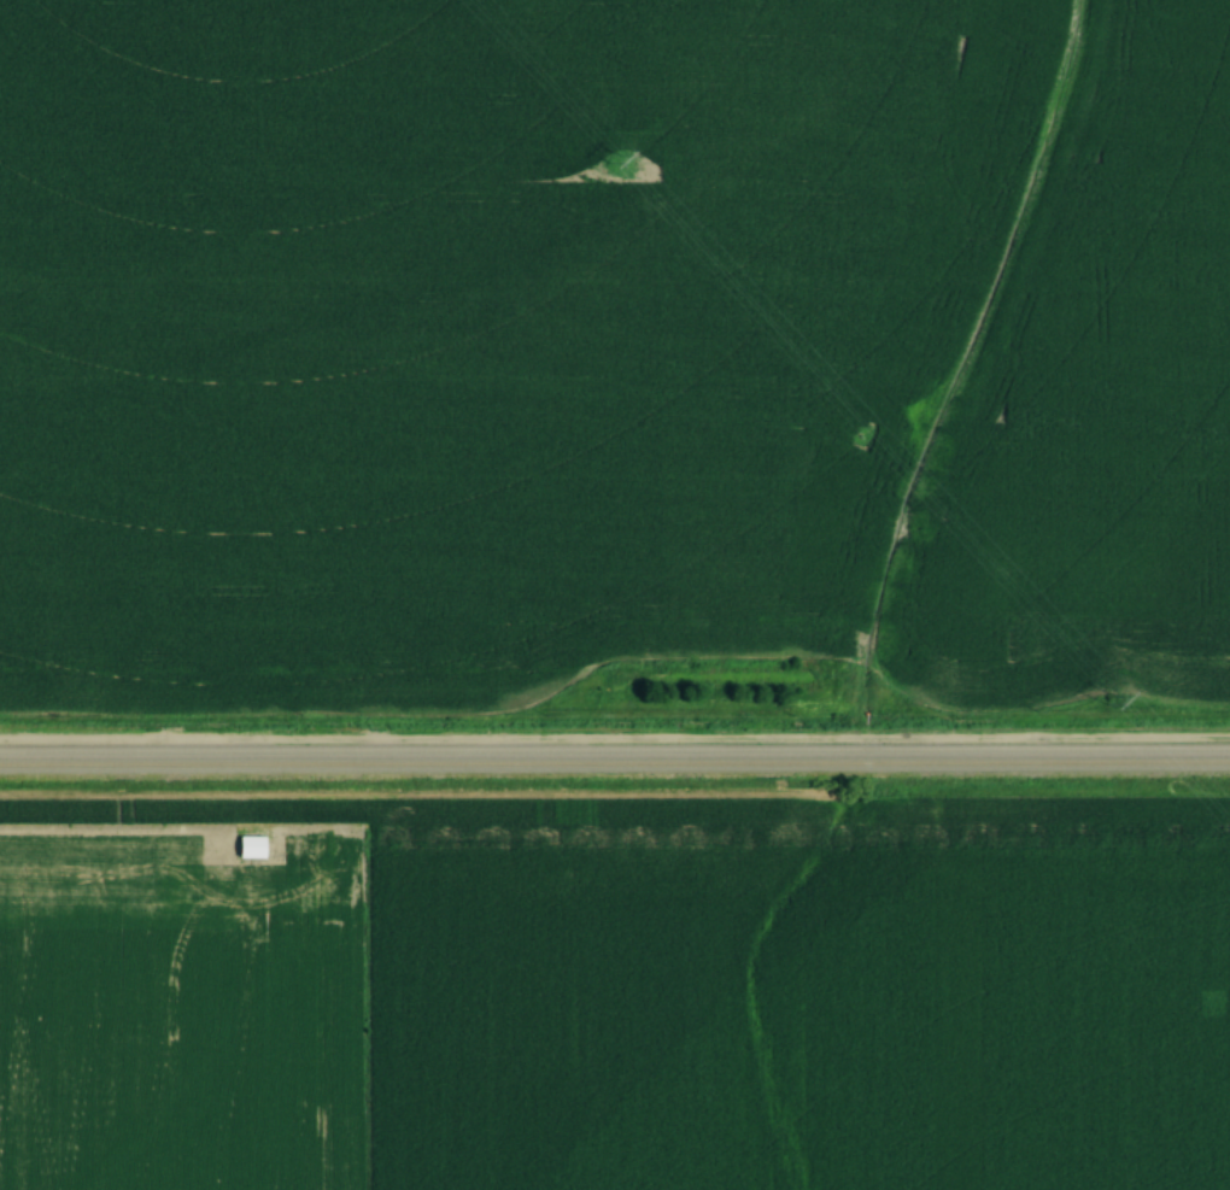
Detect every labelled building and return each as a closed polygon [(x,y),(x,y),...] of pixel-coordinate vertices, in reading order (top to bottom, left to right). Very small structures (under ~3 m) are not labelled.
[(245,831),(270,832),(270,855),(245,855),(245,831)]
